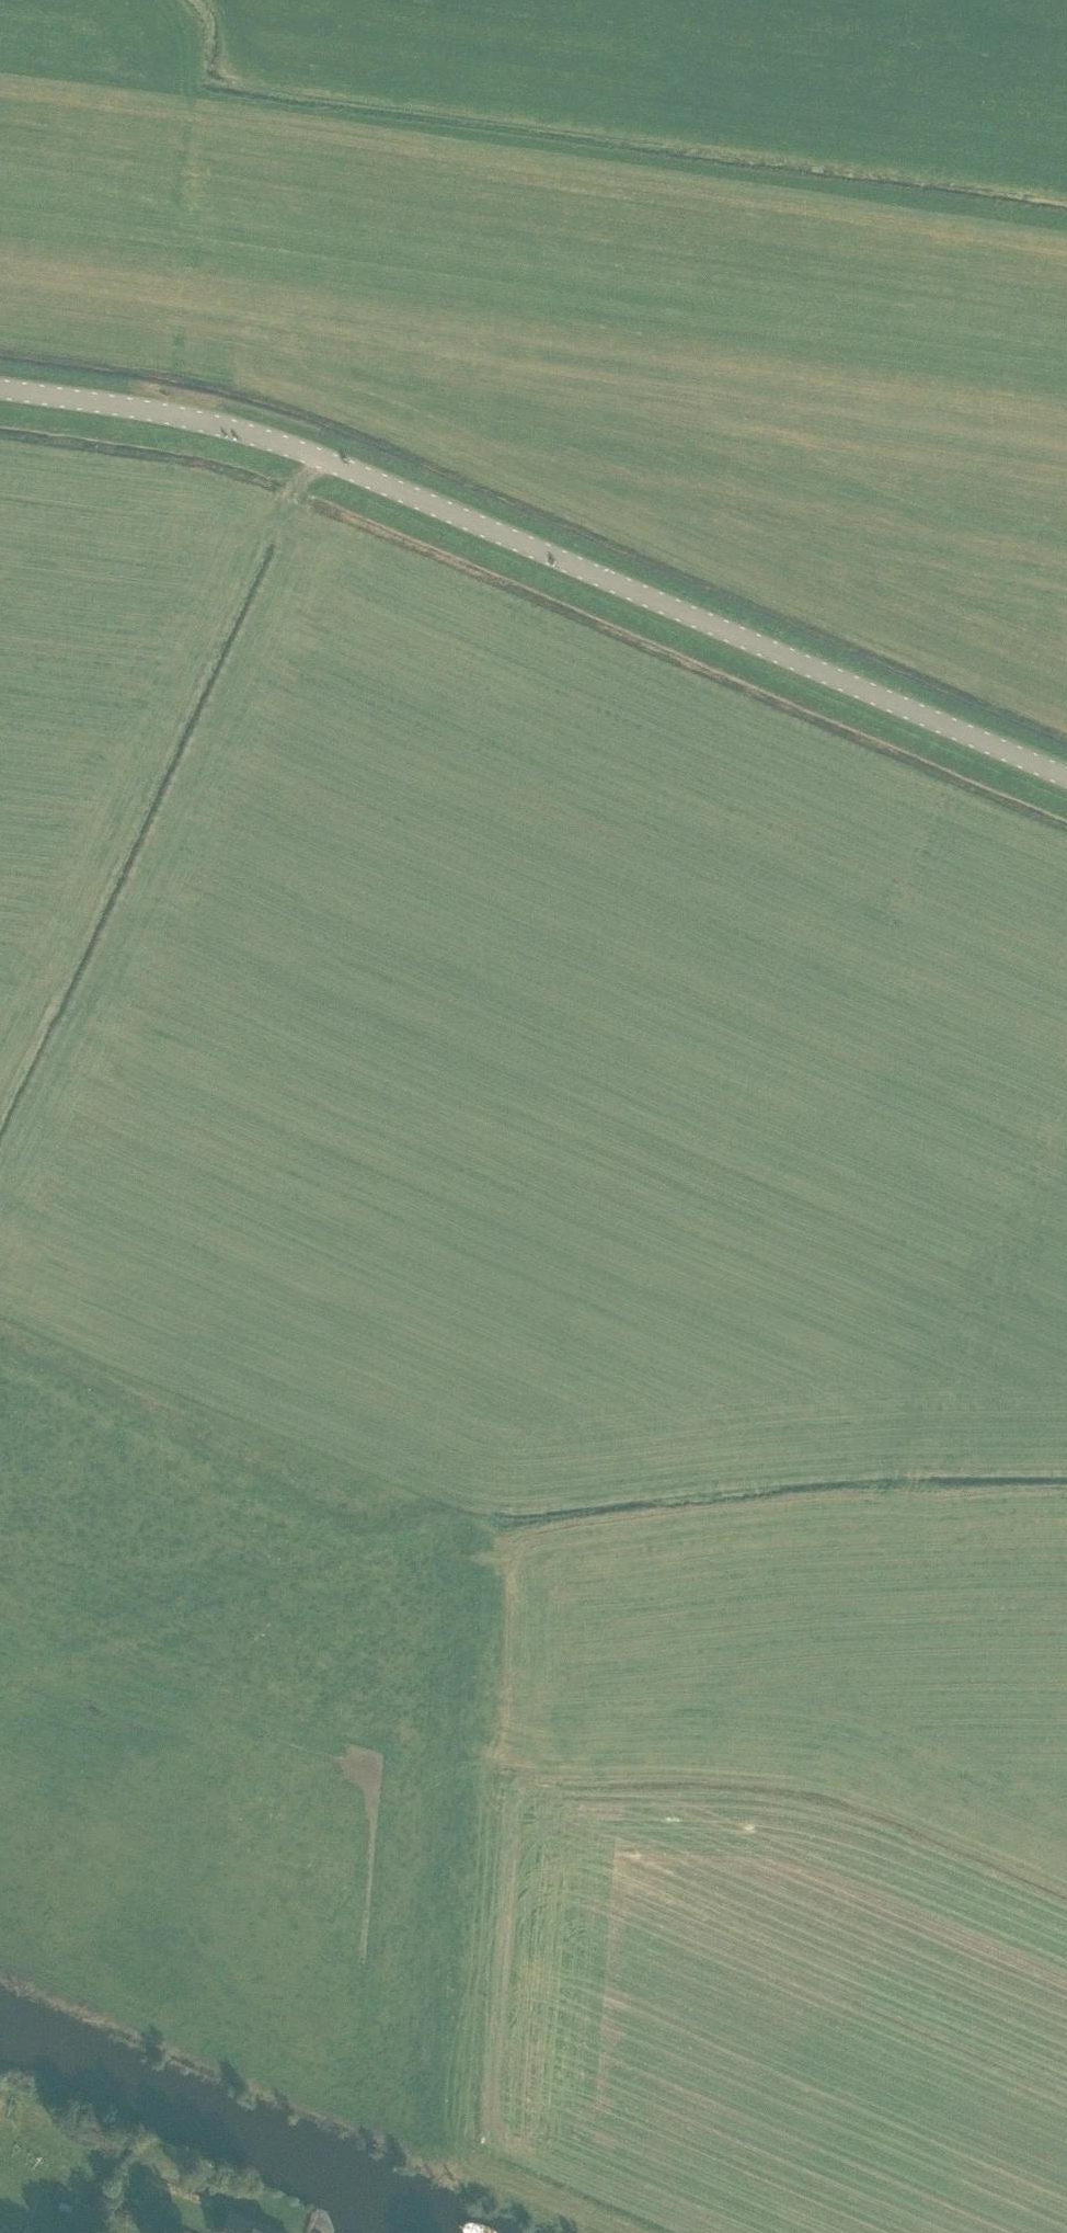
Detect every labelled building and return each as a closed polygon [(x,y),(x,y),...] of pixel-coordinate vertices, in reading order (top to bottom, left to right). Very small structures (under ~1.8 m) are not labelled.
[(250,2220),(244,2232),(280,2232),(250,2220)]
